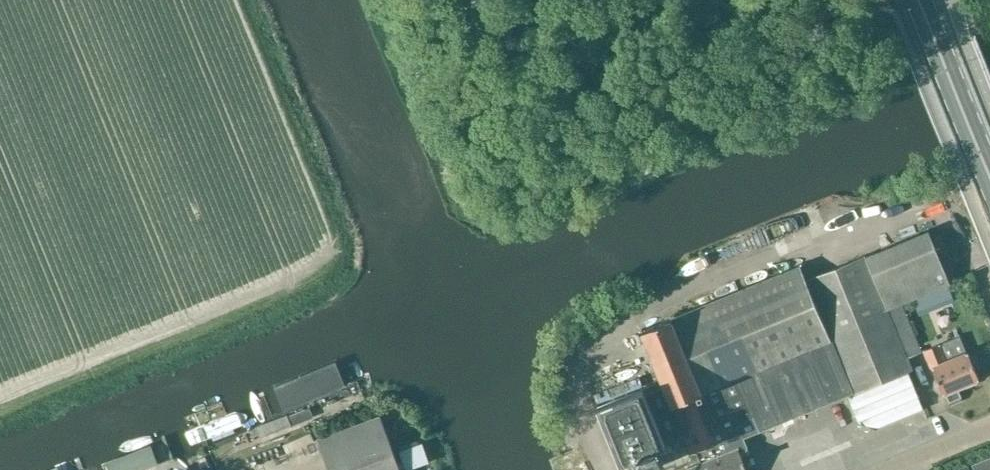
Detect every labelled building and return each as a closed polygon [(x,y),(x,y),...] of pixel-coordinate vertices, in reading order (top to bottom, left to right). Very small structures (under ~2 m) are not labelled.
[(928,232),(865,258),(906,358),(922,351),(902,303),(949,284),(928,232)] [(924,409),(908,370),(911,369),(865,258),(808,282),(802,268),(644,333),(665,384),(602,409),(624,462),(633,459),(638,469),(653,469),(665,465),(658,449),(686,438),(694,455),(699,453),(703,463),(687,469),(748,469),(742,457),(750,454),(748,448),(748,447),(739,424),(755,417),(761,431),(770,428),(775,440),(786,436),(793,418),(794,417),(848,395),(859,422),(876,428),(924,409)] [(923,296),(911,300),(914,309),(926,305),(923,296)] [(947,361),(940,344),(925,350),(943,393),(946,392),(950,401),(961,396),(958,387),(979,378),(968,352),(947,361)] [(270,415),(346,386),(333,351),(257,380),(270,415)] [(256,428),(241,385),(166,413),(183,456),(256,428)] [(399,469),(404,468),(405,469),(408,469),(428,463),(427,459),(421,444),(399,452),(402,461),(397,463),(378,412),(315,436),(328,469),(399,469)] [(167,460),(152,419),(83,445),(92,469),(142,469),(167,460)]
